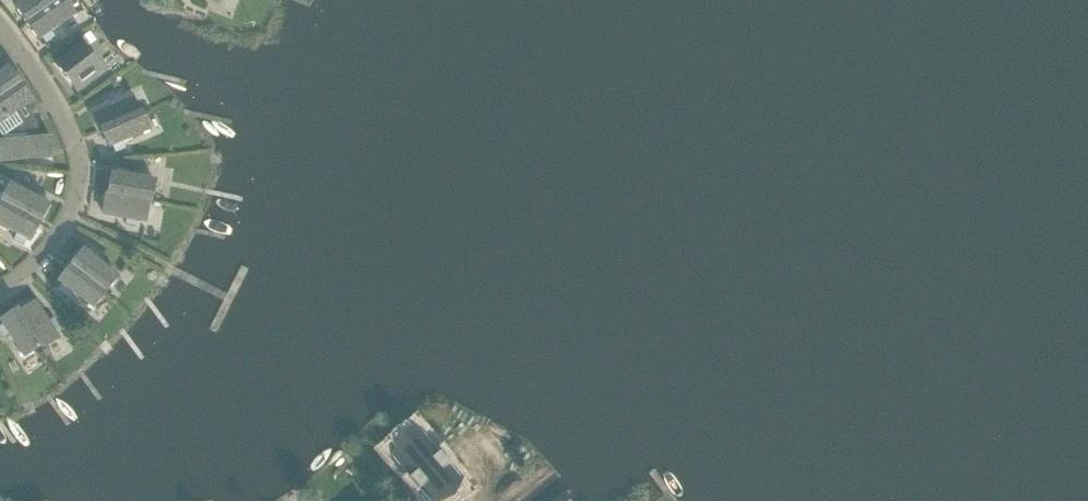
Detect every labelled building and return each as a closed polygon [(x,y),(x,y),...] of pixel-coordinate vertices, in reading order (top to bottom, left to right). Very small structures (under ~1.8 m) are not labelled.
[(60,0),(15,0),(19,5),(15,7),(26,24),(60,0)] [(26,24),(38,40),(41,38),(45,43),(54,37),(51,31),(74,15),(64,0),(60,0),(26,24)] [(102,70),(82,44),(56,64),(76,90),(102,70)] [(10,120),(8,118),(31,102),(9,69),(0,75),(0,124),(5,120),(6,122),(10,120)] [(139,113),(131,95),(128,97),(125,91),(115,95),(117,101),(91,112),(99,131),(101,130),(139,113)] [(125,148),(123,142),(149,131),(141,112),(139,113),(101,130),(109,148),(113,147),(115,153),(125,148)] [(52,156),(50,133),(0,137),(0,161),(52,156)] [(117,169),(116,175),(112,175),(108,194),(149,201),(151,202),(155,182),(127,177),(128,171),(117,169)] [(38,193),(35,199),(10,185),(0,203),(39,223),(49,206),(45,204),(48,198),(38,193)] [(108,194),(106,193),(102,213),(131,218),(129,225),(140,227),(142,220),(146,221),(149,201),(108,194)] [(0,203),(0,204),(0,225),(17,234),(14,240),(23,245),(26,239),(30,241),(39,223),(0,203)] [(71,266),(105,293),(117,278),(95,260),(99,255),(90,248),(86,253),(83,250),(71,266)] [(105,293),(71,266),(58,282),(62,285),(58,290),(66,297),(70,291),(93,309),(105,293)] [(54,331),(59,328),(53,319),(48,322),(35,302),(18,312),(41,348),(40,348),(42,350),(59,339),(54,331)] [(17,311),(0,321),(0,322),(2,325),(0,327),(0,334),(3,338),(8,334),(24,358),(40,348),(41,348),(18,312),(17,311)] [(387,464),(420,500),(436,500),(456,483),(417,438),(387,464)]
